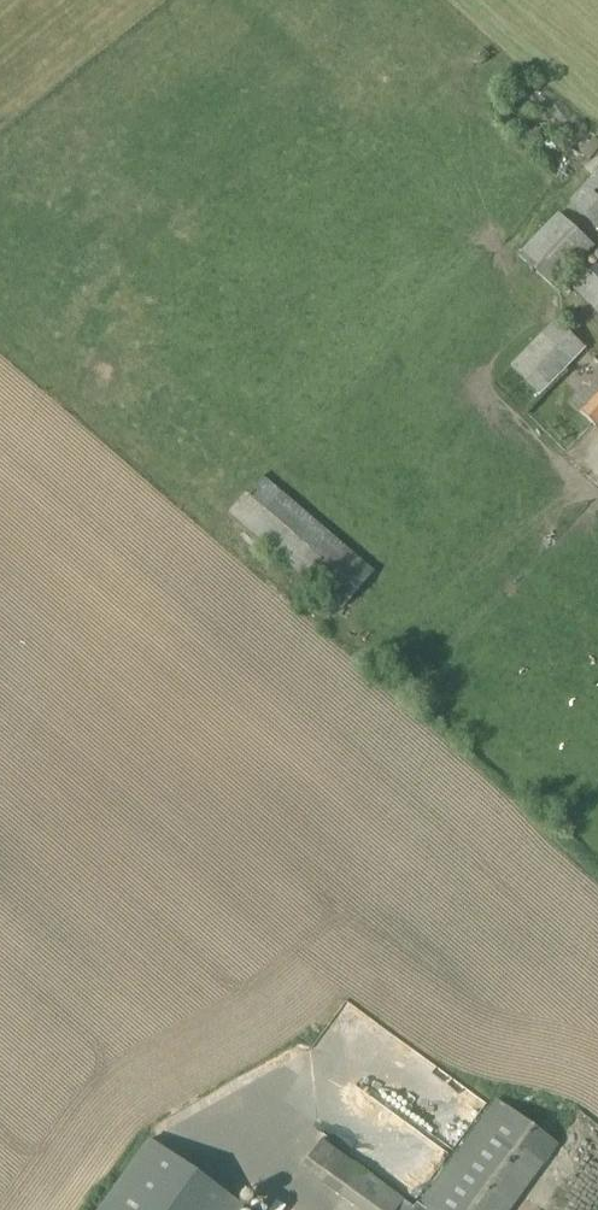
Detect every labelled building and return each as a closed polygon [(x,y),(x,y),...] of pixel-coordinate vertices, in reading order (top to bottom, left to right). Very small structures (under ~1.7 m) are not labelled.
[(568,202),(597,229),(597,170),(568,202)] [(582,260),(594,247),(558,213),(517,256),(554,290),(575,267),(584,276),(571,289),(597,314),(597,261),(591,268),(582,260)] [(540,395),(585,348),(556,319),(510,366),(540,395)] [(597,425),(597,373),(569,402),(596,427),(597,425)] [(341,610),(374,571),(260,475),(228,513),(341,610)] [(415,1207),(322,1139),(301,1167),(360,1209),(510,1209),(557,1146),(494,1100),(415,1207)] [(241,1206),(148,1140),(98,1209),(239,1209),(241,1206)] [(588,1209),(597,1209),(597,1162),(573,1201),(588,1209)]
